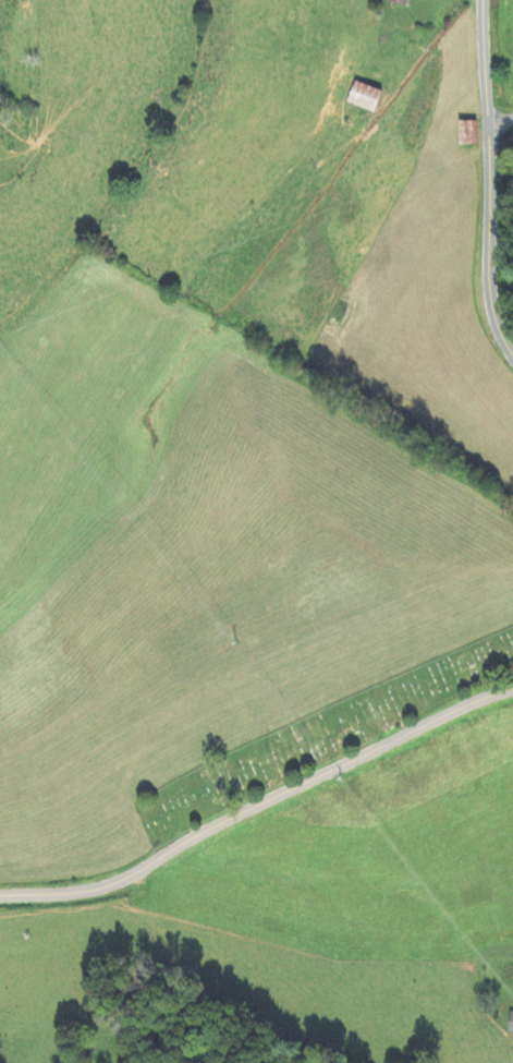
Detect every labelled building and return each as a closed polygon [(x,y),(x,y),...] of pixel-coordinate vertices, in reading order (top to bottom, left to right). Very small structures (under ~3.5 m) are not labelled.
[(346,104),(373,114),(382,92),(355,82),(346,104)] [(477,122),(458,123),(459,146),(477,146),(477,122)]
